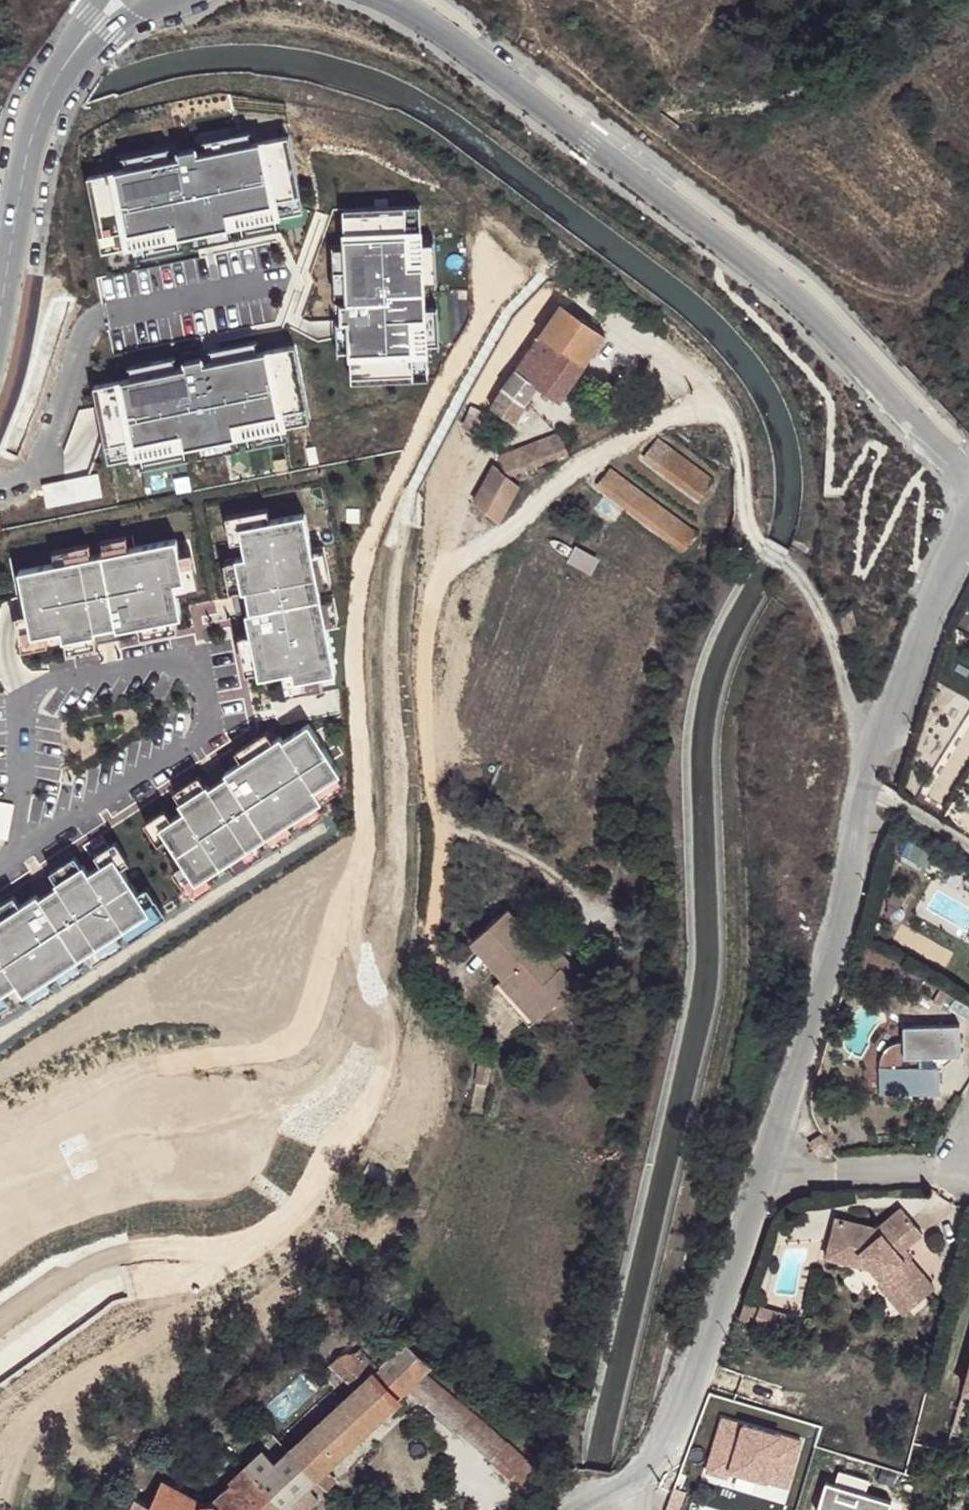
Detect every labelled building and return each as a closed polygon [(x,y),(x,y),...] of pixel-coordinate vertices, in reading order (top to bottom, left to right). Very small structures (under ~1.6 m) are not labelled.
[(207,153),(251,144),(248,132),(205,141),(207,153)] [(125,169),(87,177),(99,235),(127,230),(130,246),(275,218),(271,201),(300,196),(288,137),(197,155),(196,148),(178,152),(179,158),(169,160),(125,169)] [(125,169),(169,160),(167,148),(123,157),(125,169)] [(271,201),(275,218),(303,212),(300,196),(271,201)] [(406,238),(421,237),(420,209),(405,210),(406,238)] [(405,210),(343,213),(345,252),(347,296),(348,306),(341,306),(342,324),(348,323),(349,327),(350,354),(352,385),(414,381),(412,352),(427,352),(427,347),(425,312),(424,284),(422,247),(421,237),(406,238),(405,210)] [(275,218),(240,225),(242,237),(277,230),(275,218)] [(228,227),(192,234),(195,246),(230,239),(228,227)] [(127,230),(99,235),(102,252),(130,246),(127,230)] [(177,237),(142,244),(145,256),(179,249),(177,237)] [(422,247),(424,284),(436,283),(434,246),(422,247)] [(345,252),(332,252),(335,297),(347,296),(345,252)] [(558,398),(569,382),(603,334),(567,307),(562,306),(557,308),(514,367),(539,385),(558,398)] [(425,312),(427,347),(439,346),(437,311),(425,312)] [(349,327),(336,328),(338,355),(350,354),(349,327)] [(214,352),(216,364),(260,356),(258,344),(214,352)] [(96,388),(107,446),(136,441),(139,458),(143,457),(185,449),(249,436),(284,430),(281,415),(309,410),(297,348),(206,366),(205,360),(187,363),(188,370),(178,372),(134,380),(96,388)] [(414,381),(429,381),(427,352),(412,352),(414,381)] [(132,368),(134,380),(178,372),(176,360),(132,368)] [(539,385),(514,367),(500,386),(491,406),(512,421),(539,385)] [(573,385),(569,382),(558,398),(561,401),(573,385)] [(711,480),(610,402),(596,418),(698,497),(711,480)] [(705,427),(714,415),(708,406),(697,420),(705,427)] [(487,415),(475,407),(463,424),(476,432),(487,415)] [(281,415),(284,430),(312,424),(309,410),(281,415)] [(284,430),(249,436),(251,448),(286,442),(284,430)] [(499,456),(505,474),(566,450),(560,433),(499,456)] [(237,439),(202,445),(204,457),(239,451),(237,439)] [(110,463),(139,458),(136,441),(107,446),(110,463)] [(185,449),(143,457),(146,469),(188,461),(185,449)] [(697,534),(586,449),(573,464),(684,550),(697,534)] [(516,484),(505,474),(494,465),(474,501),(498,519),(516,484)] [(239,529),(261,524),(259,512),(225,519),(230,546),(242,543),(239,529)] [(311,550),(304,515),(239,529),(242,543),(245,558),(235,560),(235,562),(241,591),(242,592),(232,594),(236,616),(246,614),(251,636),(258,672),(259,678),(284,673),(293,671),(295,681),(336,673),(326,625),(321,600),(319,587),(311,550)] [(804,541),(797,538),(794,550),(800,552),(804,541)] [(128,539),(104,544),(106,556),(130,551),(128,539)] [(56,566),(20,573),(29,615),(33,638),(48,635),(63,632),(65,642),(66,642),(96,636),(97,636),(99,645),(120,641),(118,631),(140,627),(178,619),(183,619),(178,595),(176,585),(186,583),(178,541),(130,551),(106,556),(93,558),(56,566)] [(54,554),(56,566),(93,558),(91,546),(54,554)] [(311,550),(319,587),(331,585),(323,548),(311,550)] [(186,583),(176,585),(178,595),(200,591),(193,554),(181,556),(186,583)] [(241,591),(235,562),(224,564),(230,594),(241,591)] [(333,597),(321,600),(326,625),(338,622),(333,597)] [(50,647),(48,635),(33,638),(29,615),(17,618),(24,652),(50,647)] [(178,619),(140,627),(142,639),(180,631),(178,619)] [(96,636),(66,642),(69,653),(98,648),(96,636)] [(258,672),(251,636),(239,638),(246,675),(258,672)] [(324,688),(321,676),(295,681),(293,671),(284,673),(287,695),(324,688)] [(225,770),(220,762),(201,774),(207,783),(206,783),(181,800),(179,801),(185,809),(172,817),(160,826),(167,836),(184,862),(196,881),(209,873),(228,860),(259,839),(268,834),(288,820),(322,798),(315,787),(341,771),(308,722),(283,738),(280,734),(273,739),(242,759),(225,770)] [(235,749),(242,759),(273,739),(266,729),(235,749)] [(174,790),(181,800),(206,783),(199,773),(174,790)] [(322,798),(344,783),(337,773),(315,787),(322,798)] [(324,811),(318,801),(297,815),(303,824),(324,811)] [(143,822),(157,843),(167,836),(160,826),(172,817),(166,807),(143,822)] [(295,830),(288,820),(268,834),(274,844),(295,830)] [(115,855),(122,866),(132,860),(118,839),(96,854),(102,864),(115,855)] [(266,849),(259,839),(228,860),(235,870),(266,849)] [(22,905),(0,919),(0,996),(19,983),(26,994),(29,992),(50,978),(58,972),(79,958),(87,953),(119,932),(139,919),(151,911),(115,855),(102,864),(90,872),(84,863),(82,865),(58,881),(57,881),(51,873),(33,885),(38,894),(22,905)] [(58,881),(82,865),(76,855),(51,871),(58,881)] [(215,883),(209,873),(196,881),(184,862),(174,868),(193,897),(215,883)] [(151,911),(139,919),(146,929),(168,914),(149,885),(139,892),(151,911)] [(22,905),(14,894),(0,903),(0,919),(22,905)] [(550,960),(553,957),(512,908),(473,943),(505,980),(509,977),(527,999),(532,994),(547,1014),(577,986),(562,968),(558,971),(550,960)] [(119,932),(87,953),(94,963),(125,942),(119,932)] [(562,968),(553,957),(550,960),(558,971),(562,968)] [(79,958),(58,972),(65,982),(86,969),(79,958)] [(509,977),(505,980),(497,987),(532,1028),(547,1014),(532,994),(527,999),(509,977)] [(50,978),(29,992),(36,1002),(57,988),(50,978)] [(12,1002),(6,992),(0,996),(0,1010),(12,1002)] [(960,1027),(904,1024),(903,1044),(892,1044),(882,1053),(881,1066),(891,1066),(890,1092),(930,1094),(934,1094),(935,1067),(931,1067),(932,1057),(959,1058),(960,1027)] [(480,1065),(477,1082),(486,1084),(489,1066),(480,1065)] [(881,1066),(877,1066),(875,1091),(890,1092),(891,1066),(881,1066)] [(813,1135),(802,1145),(812,1156),(823,1146),(813,1135)] [(828,1220),(821,1247),(850,1255),(863,1270),(875,1283),(870,1286),(895,1317),(928,1291),(902,1261),(899,1263),(891,1254),(897,1250),(914,1234),(894,1209),(869,1229),(828,1220)] [(850,1255),(821,1247),(818,1259),(863,1270),(850,1255)] [(905,1258),(897,1250),(891,1254),(899,1263),(902,1261),(905,1258)] [(261,1454),(247,1470),(281,1507),(283,1508),(306,1487),(313,1480),(314,1479),(325,1468),(396,1400),(395,1397),(422,1372),(430,1366),(407,1340),(379,1366),(359,1384),(272,1465),(261,1454)] [(336,1360),(359,1384),(379,1366),(362,1349),(342,1353),(336,1360)] [(958,1390),(968,1393),(968,1351),(958,1390)] [(486,1426),(422,1372),(412,1386),(474,1438),(486,1426)] [(795,1440),(716,1416),(700,1469),(721,1475),(724,1468),(760,1479),(762,1472),(783,1479),(795,1440)] [(486,1426),(474,1438),(472,1441),(527,1493),(542,1479),(486,1426)] [(244,1467),(230,1481),(233,1483),(213,1502),(221,1509),(281,1509),(283,1508),(281,1507),(247,1470),(244,1467)] [(314,1479),(326,1490),(336,1480),(325,1468),(314,1479)] [(833,1470),(829,1483),(820,1480),(812,1509),(883,1509),(886,1500),(859,1492),(863,1479),(833,1470)] [(200,1503),(163,1482),(150,1505),(155,1508),(153,1509),(199,1509),(200,1503)] [(286,1509),(307,1509),(318,1500),(306,1487),(283,1508),(286,1509)] [(138,1505),(147,1509),(153,1509),(155,1508),(150,1505),(136,1496),(129,1509),(135,1509),(138,1505)] [(213,1502),(200,1503),(199,1509),(221,1509),(213,1502)]
